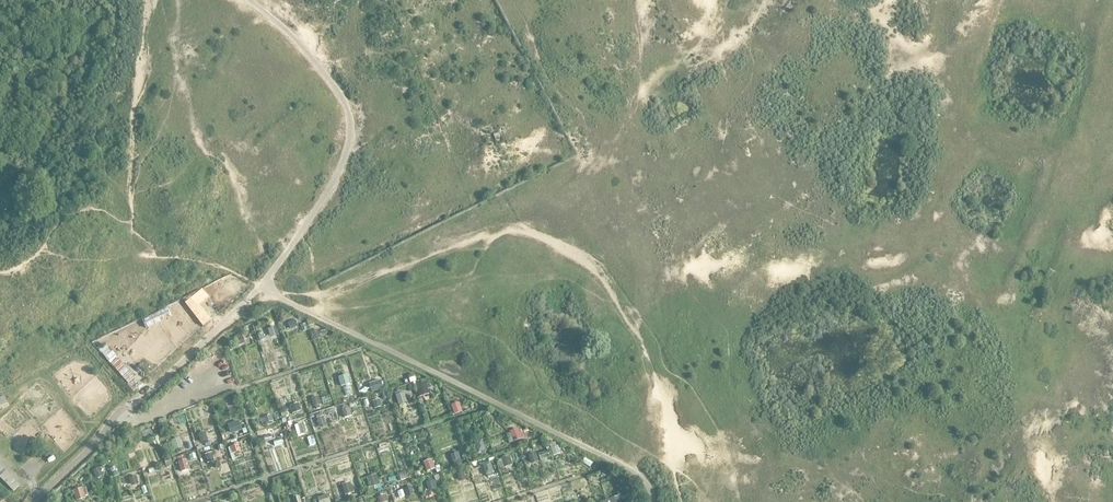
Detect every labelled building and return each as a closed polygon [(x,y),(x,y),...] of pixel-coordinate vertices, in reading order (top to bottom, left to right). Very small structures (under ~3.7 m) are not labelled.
[(202,289),(185,304),(203,325),(210,319),(198,305),(208,296),(202,289)] [(168,304),(143,316),(147,325),(172,313),(168,304)] [(296,320),(288,322),(290,329),(298,327),(296,320)] [(270,328),(267,329),(270,338),(279,335),(276,326),(275,326),(270,328)] [(318,329),(311,331),(314,340),(321,338),(318,329)] [(241,333),(233,336),(238,346),(245,343),(241,333)] [(106,344),(99,350),(128,384),(127,384),(133,391),(134,390),(138,387),(132,380),(135,378),(118,359),(115,355),(117,353),(112,346),(110,348),(109,348),(106,344)] [(347,374),(338,377),(341,386),(350,383),(347,374)] [(380,380),(369,383),(372,393),(383,389),(380,380)] [(426,381),(416,384),(419,397),(429,394),(426,381)] [(404,392),(395,395),(399,405),(407,403),(404,392)] [(0,395),(0,404),(8,400),(5,393),(0,395)] [(318,396),(311,398),(314,407),(321,405),(318,396)] [(459,402),(451,405),(454,414),(462,411),(459,402)] [(299,403),(289,406),(292,414),(301,410),(299,403)] [(349,408),(342,410),(344,418),(352,416),(349,408)] [(271,415),(263,417),(265,423),(273,421),(271,415)] [(323,416),(316,418),(320,428),(326,426),(323,416)] [(239,420),(227,424),(231,434),(242,430),(239,420)] [(302,423),(294,425),(297,436),(305,434),(302,423)] [(518,428),(510,431),(514,442),(522,438),(518,428)] [(149,429),(142,432),(144,437),(151,434),(149,429)] [(205,431),(198,434),(201,442),(208,440),(205,431)] [(180,437),(171,440),(174,450),(183,447),(180,437)] [(482,439),(475,441),(478,453),(486,450),(482,439)] [(238,444),(231,446),(233,453),(240,451),(238,444)] [(558,445),(551,448),(553,456),(561,453),(558,445)] [(212,452),(205,454),(208,463),(215,461),(212,452)] [(458,452),(450,455),(452,461),(453,461),(460,459),(458,452)] [(536,453),(528,455),(531,464),(539,462),(536,453)] [(510,456),(502,459),(504,467),(513,465),(510,456)] [(186,459),(178,461),(181,472),(189,469),(186,459)] [(432,459),(423,462),(427,472),(435,469),(432,459)] [(14,489),(21,483),(0,461),(0,474),(14,489)] [(490,464),(483,467),(486,475),(493,472),(490,464)] [(99,467),(93,470),(97,478),(103,476),(99,467)] [(463,471),(457,473),(459,482),(466,480),(463,471)] [(406,472),(399,474),(400,480),(408,477),(406,472)] [(377,474),(366,477),(370,488),(380,484),(377,474)] [(136,475),(129,477),(132,486),(139,484),(136,475)] [(434,480),(426,483),(428,491),(437,489),(434,480)] [(350,482),(342,485),(345,495),(353,492),(350,482)] [(412,487),(405,490),(407,497),(414,494),(412,487)] [(73,491),(72,491),(73,495),(74,495),(76,501),(86,498),(83,488),(73,491)]
